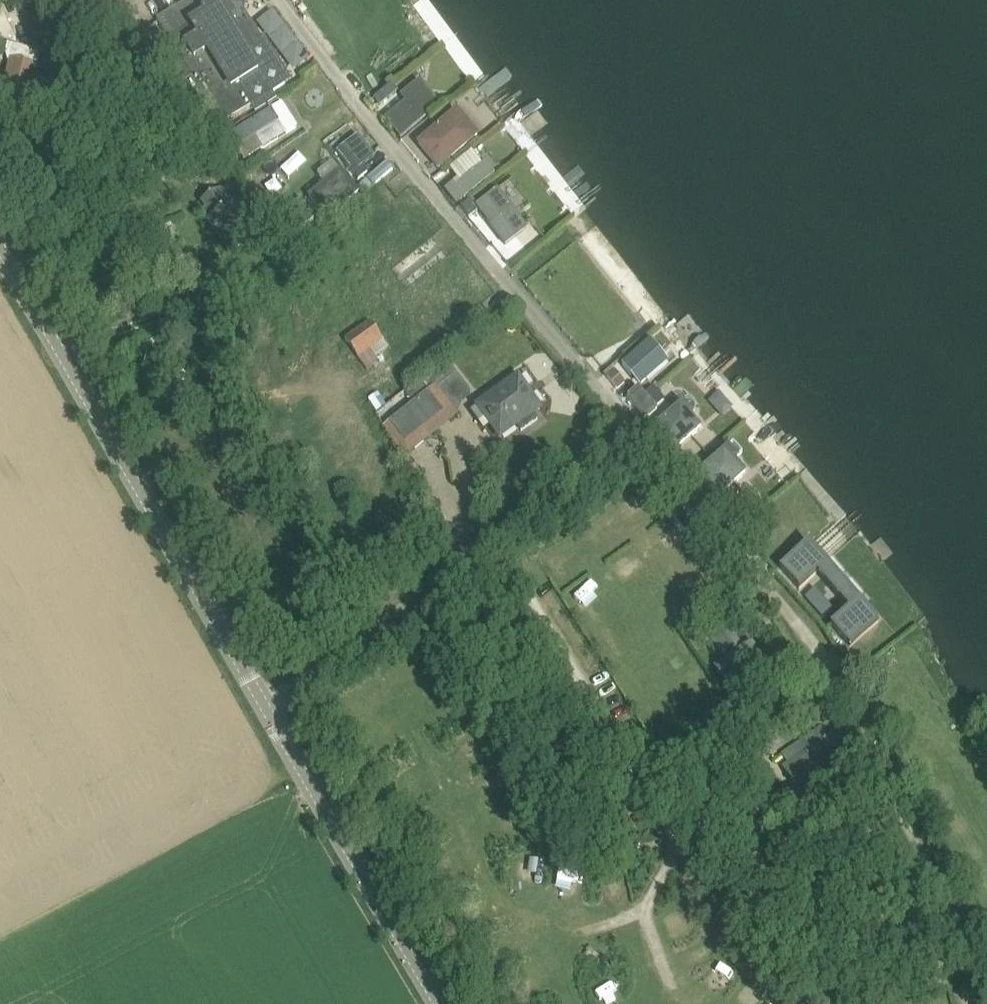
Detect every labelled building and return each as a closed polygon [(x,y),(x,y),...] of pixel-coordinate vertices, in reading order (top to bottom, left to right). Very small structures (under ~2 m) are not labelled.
[(157,20),(168,37),(169,37),(194,77),(186,82),(190,89),(187,91),(213,132),(232,120),(251,108),(255,115),(278,101),(274,94),(291,83),(264,41),(260,44),(240,12),(243,2),(242,0),(191,0),(179,8),(178,7),(157,20)] [(275,9),(258,19),(290,71),(307,61),(275,9)] [(34,111),(39,108),(45,86),(41,81),(39,80),(42,67),(38,66),(40,56),(37,51),(8,44),(6,54),(8,61),(12,62),(4,93),(15,95),(15,97),(17,97),(15,107),(34,111)] [(410,108),(391,126),(401,139),(442,107),(421,81),(401,97),(410,108)] [(375,99),(380,107),(394,96),(389,89),(375,99)] [(282,102),(229,136),(245,161),(298,127),(282,102)] [(458,112),(417,145),(440,173),(481,139),(458,112)] [(365,134),(355,143),(367,157),(378,170),(388,162),(365,134)] [(197,142),(187,147),(192,158),(202,153),(197,142)] [(229,144),(221,149),(227,160),(235,156),(233,152),(229,144)] [(326,185),(310,199),(329,222),(362,196),(343,172),(342,172),(334,163),(333,162),(332,163),(319,173),(318,175),(318,176),(326,185)] [(388,163),(368,179),(374,186),(393,170),(388,163)] [(454,184),(445,191),(456,206),(496,176),(487,164),(457,187),(454,184)] [(209,222),(230,253),(256,236),(223,188),(203,202),(214,218),(209,222)] [(498,191),(476,207),(476,208),(506,248),(528,231),(498,191)] [(469,199),(462,205),(469,214),(476,208),(476,207),(469,199)] [(379,362),(377,359),(390,349),(379,335),(370,323),(347,340),(361,359),(368,370),(379,362)] [(651,343),(622,367),(640,388),(669,364),(651,343)] [(445,370),(428,384),(432,389),(437,386),(453,408),(464,400),(470,394),(468,392),(449,367),(445,370)] [(615,371),(608,377),(618,390),(626,384),(615,371)] [(521,379),(483,407),(503,435),(516,425),(522,433),(539,420),(534,413),(542,407),(521,379)] [(645,395),(640,388),(629,398),(648,420),(658,410),(657,409),(666,402),(654,388),(645,395)] [(368,401),(377,413),(387,406),(378,393),(368,401)] [(684,404),(652,430),(673,455),(702,431),(690,417),(694,415),(696,412),(696,408),(696,405),(694,404),(690,402),(688,402),(684,403),(684,404)] [(404,458),(426,442),(403,412),(383,427),(399,448),(397,449),(404,458)] [(729,449),(697,476),(718,501),(747,476),(736,464),(740,461),(739,460),(742,457),(734,446),(730,450),(729,449)] [(804,545),(776,569),(794,591),(822,567),(804,545)] [(572,600),(588,608),(597,592),(580,584),(572,600)] [(815,588),(805,597),(825,619),(835,610),(815,588)] [(853,601),(825,626),(845,648),(873,623),(853,601)] [(724,618),(706,630),(724,659),(714,666),(724,682),(744,670),(753,686),(774,673),(754,641),(743,648),(724,618)] [(820,743),(782,768),(803,799),(840,774),(820,743)]
